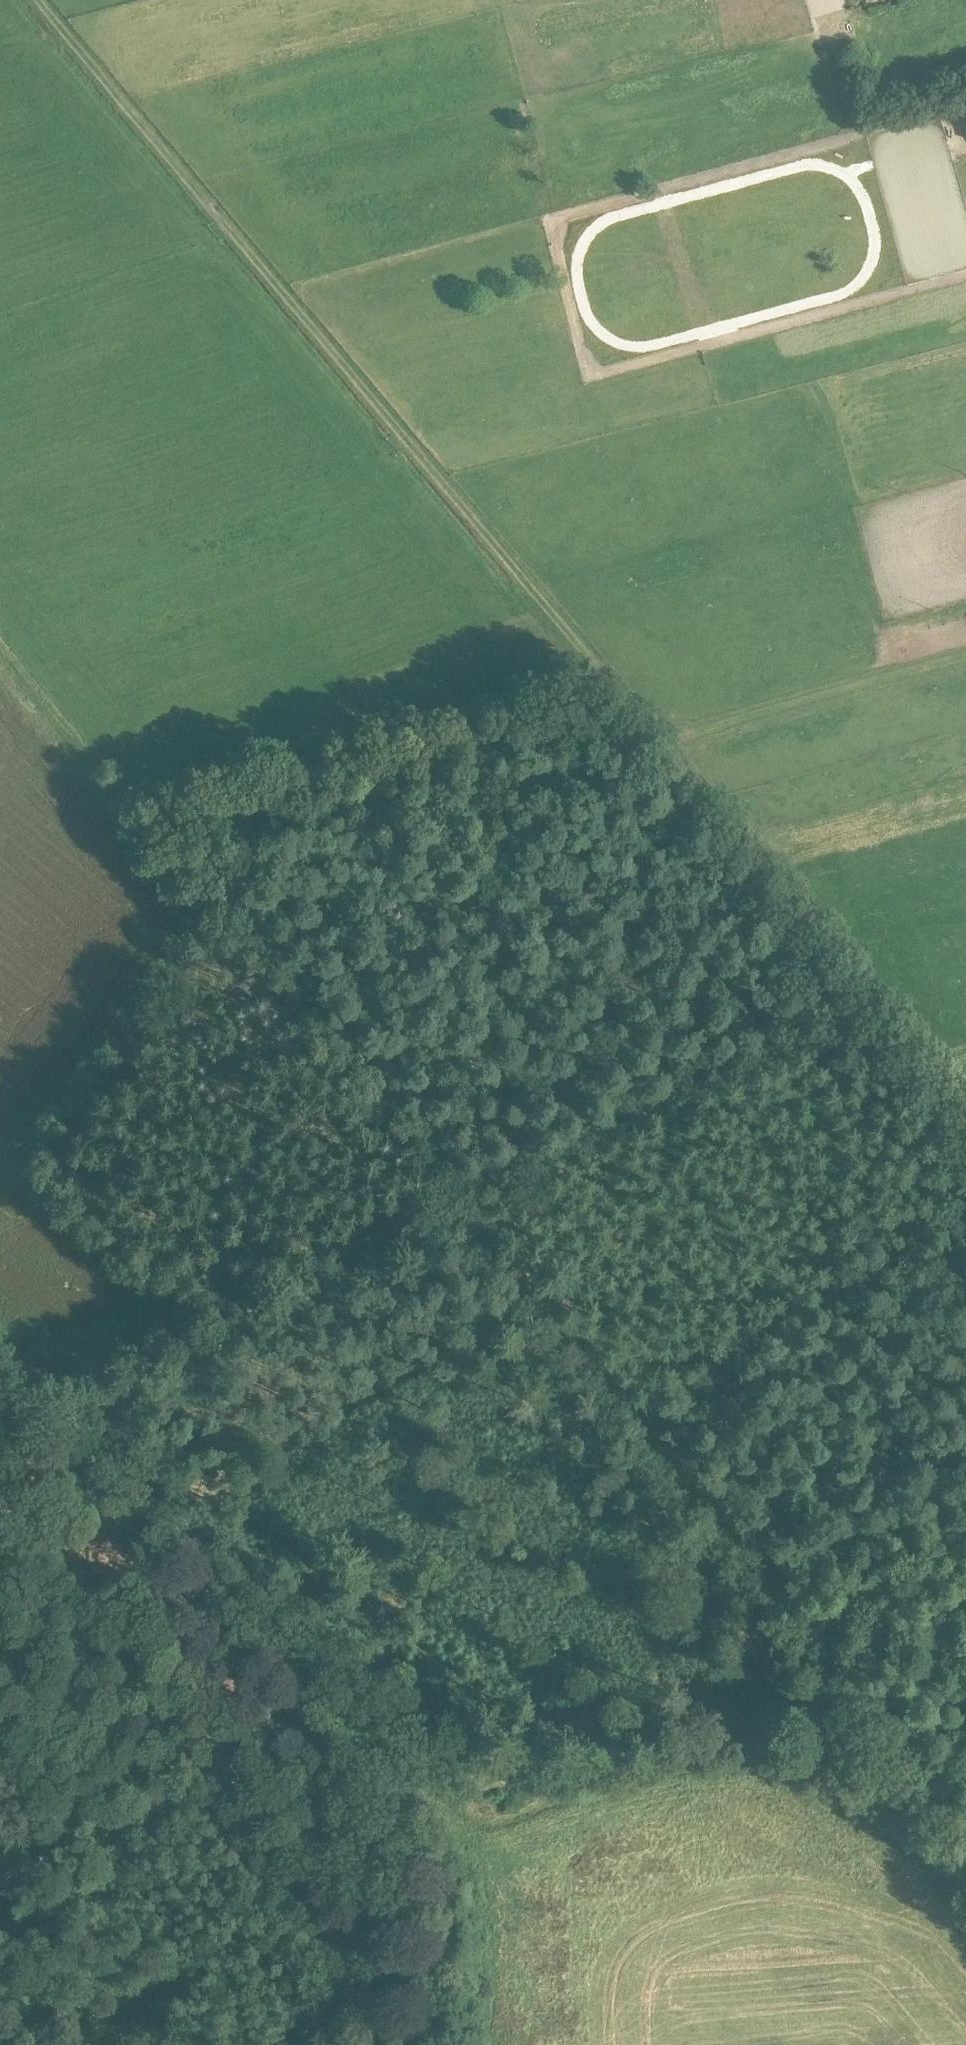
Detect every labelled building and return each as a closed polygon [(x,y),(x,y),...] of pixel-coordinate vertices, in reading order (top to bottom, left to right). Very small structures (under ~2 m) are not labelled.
[(921,162),(905,167),(908,179),(925,174),(921,162)]
